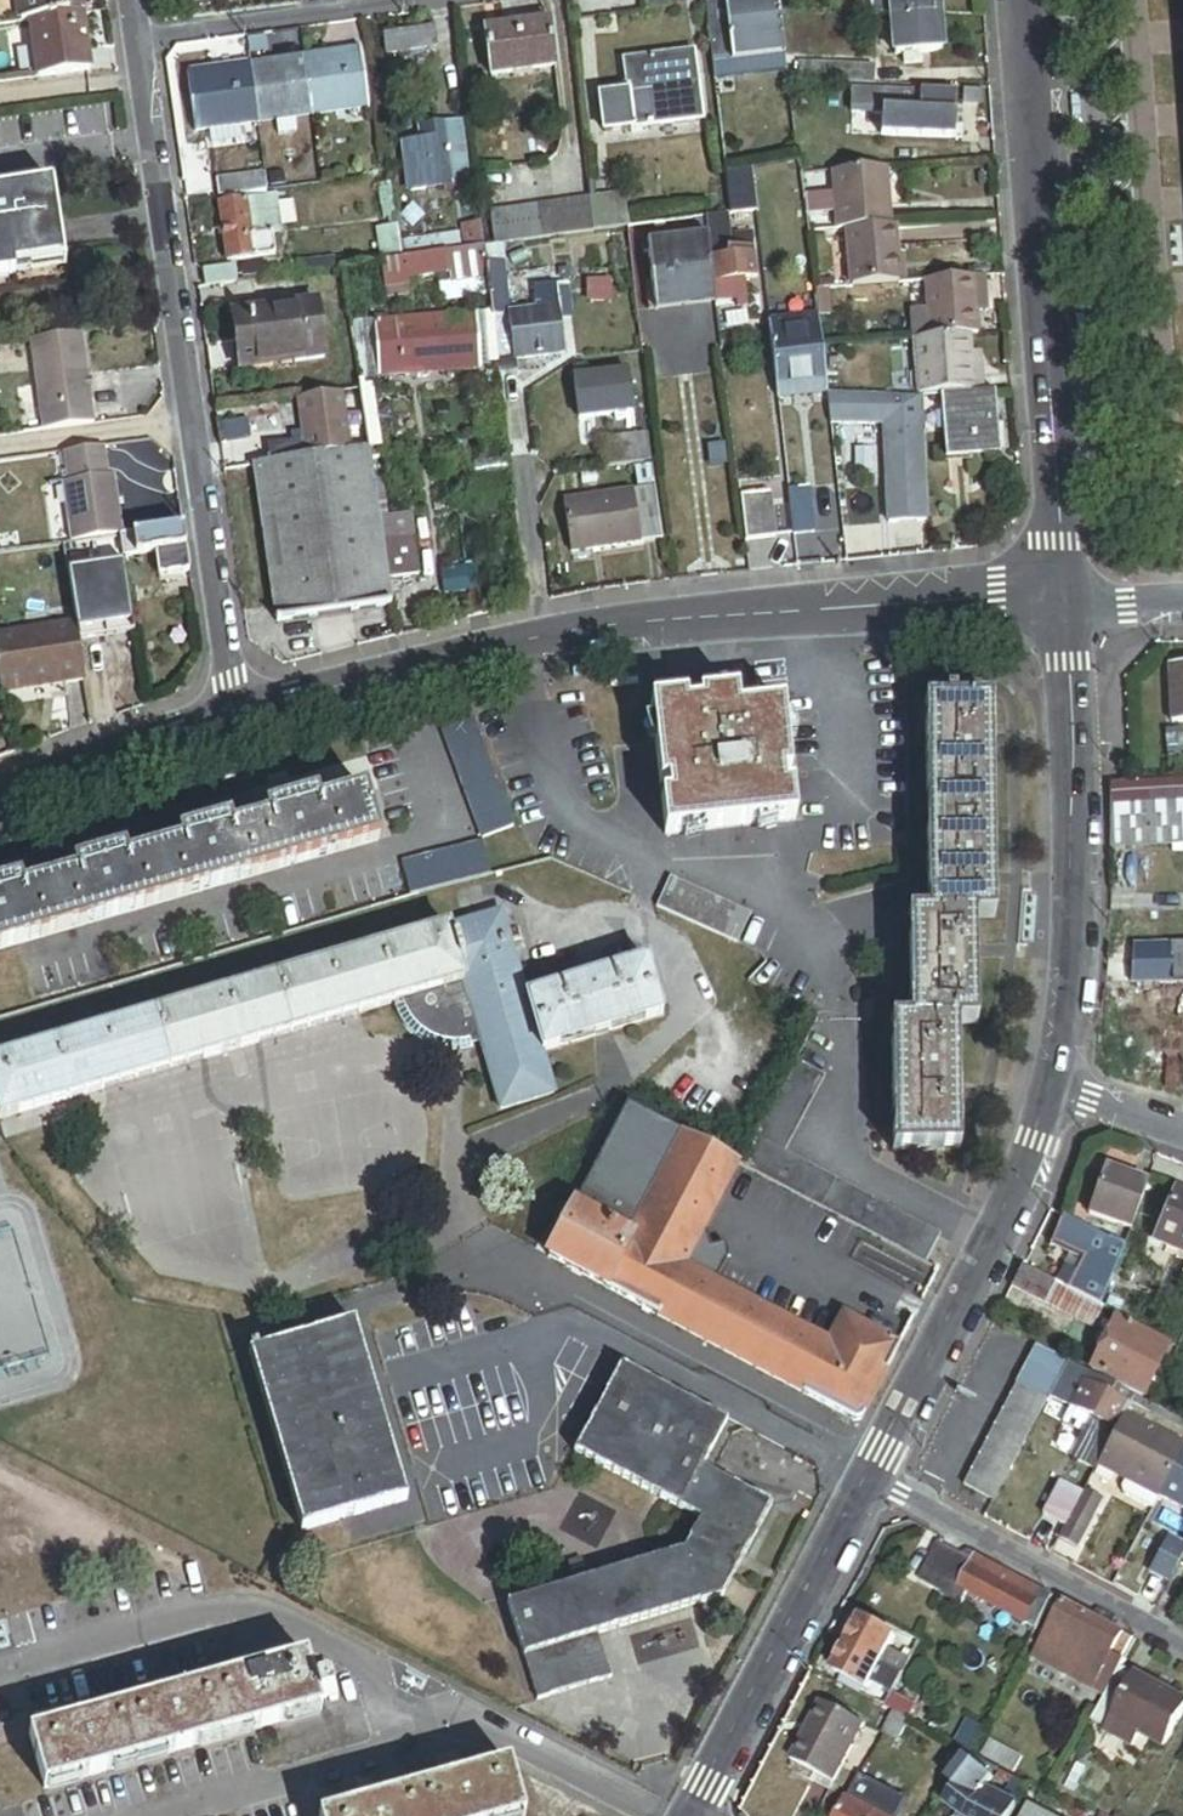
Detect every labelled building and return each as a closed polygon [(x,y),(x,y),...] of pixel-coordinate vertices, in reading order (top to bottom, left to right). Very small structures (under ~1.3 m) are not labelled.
[(16,0),(0,0),(0,28),(20,25),(16,0)] [(80,17),(78,0),(16,0),(20,25),(30,24),(80,17)] [(775,0),(754,0),(722,4),(729,57),(782,51),(777,9),(775,0)] [(891,16),(890,0),(871,0),(871,7),(891,16)] [(891,16),(937,13),(936,0),(890,0),(891,16)] [(722,4),(704,6),(711,66),(729,63),(729,57),(722,4)] [(940,52),(937,13),(891,16),(893,55),(905,54),(906,64),(919,63),(919,53),(940,52)] [(88,72),(80,17),(30,24),(38,79),(88,72)] [(554,70),(549,24),(484,33),(490,79),(554,70)] [(432,32),(385,38),(387,54),(434,48),(432,32)] [(363,51),(193,76),(201,132),(209,131),(239,126),(276,121),(294,118),(371,107),(367,78),(363,51)] [(729,57),(729,63),(731,77),(784,70),(782,51),(729,57)] [(628,64),(632,95),(600,99),(604,136),(710,123),(706,87),(702,55),(628,64)] [(799,64),(799,81),(823,82),(824,65),(799,64)] [(823,82),(872,84),(873,68),(824,65),(823,82)] [(878,90),(877,110),(950,112),(951,93),(878,90)] [(986,92),(969,91),(969,101),(986,102),(986,92)] [(950,112),(877,110),(877,135),(957,138),(957,128),(950,128),(950,112)] [(276,121),(279,138),(297,135),(294,118),(276,121)] [(460,188),(467,187),(460,124),(445,126),(452,188),(460,188)] [(209,131),(211,147),(241,142),(239,126),(209,131)] [(452,188),(445,126),(420,128),(427,191),(452,188)] [(882,168),(827,173),(832,231),(850,230),(886,227),(882,168)] [(219,183),(222,201),(225,201),(266,195),(271,194),(269,176),(219,183)] [(398,220),(393,178),(371,181),(378,230),(392,228),(391,221),(398,220)] [(0,191),(0,277),(18,274),(17,268),(66,261),(56,184),(0,191)] [(472,186),(467,187),(460,188),(461,196),(473,195),(472,186)] [(225,201),(226,206),(249,203),(267,200),(266,195),(225,201)] [(632,228),(628,196),(591,201),(595,233),(632,228)] [(267,200),(249,203),(252,225),(254,237),(274,235),(274,237),(282,236),(277,199),(267,200)] [(593,236),(589,201),(493,214),(497,246),(566,237),(566,239),(593,236)] [(254,237),(252,225),(249,203),(226,206),(222,206),(230,263),(257,260),(254,237)] [(705,220),(708,241),(729,238),(730,217),(705,220)] [(404,261),(398,220),(391,221),(392,228),(378,230),(382,264),(404,261)] [(903,226),(886,227),(850,230),(855,287),(907,283),(903,226)] [(467,253),(483,251),(480,229),(464,231),(467,253)] [(277,257),(274,237),(274,235),(254,237),(257,260),(277,257)] [(752,235),(729,238),(708,241),(710,262),(731,260),(730,253),(754,251),(752,235)] [(715,299),(713,286),(710,262),(708,241),(647,248),(652,284),(654,306),(715,299)] [(486,251),(488,267),(504,265),(502,249),(486,251)] [(488,267),(486,251),(483,251),(467,253),(445,256),(448,277),(449,288),(490,283),(488,267)] [(754,251),(730,253),(731,260),(754,257),(754,251)] [(448,277),(445,256),(404,261),(382,264),(380,265),(383,291),(405,289),(404,283),(448,277)] [(731,260),(710,262),(713,286),(744,282),(757,280),(754,257),(731,260)] [(67,268),(66,261),(17,268),(18,274),(67,268)] [(504,265),(488,267),(490,283),(500,364),(566,356),(560,310),(538,313),(511,317),(504,265)] [(204,273),(207,289),(239,284),(237,268),(204,273)] [(909,310),(910,340),(969,335),(978,334),(977,313),(976,305),(986,304),(985,277),(923,282),(924,310),(909,310)] [(715,299),(716,304),(746,300),(744,282),(713,286),(715,299)] [(649,314),(655,313),(654,306),(652,284),(646,284),(649,314)] [(535,292),(538,313),(560,310),(557,289),(535,292)] [(655,313),(716,306),(716,304),(715,299),(654,306),(655,313)] [(987,312),(986,304),(976,305),(977,313),(987,312)] [(319,311),(236,322),(244,379),(327,367),(319,311)] [(814,314),(767,320),(775,385),(822,380),(814,314)] [(476,316),(375,326),(380,380),(481,370),(476,316)] [(82,335),(31,342),(43,432),(94,425),(82,335)] [(920,394),(939,394),(982,393),(980,370),(971,371),(970,353),(969,335),(910,340),(913,394),(920,394)] [(979,353),(970,353),(971,371),(980,370),(979,353)] [(629,376),(577,383),(582,423),(635,416),(629,376)] [(822,380),(775,385),(776,397),(823,391),(822,380)] [(982,393),(939,394),(941,454),(995,452),(993,392),(982,393)] [(913,394),(878,393),(878,407),(921,408),(920,394),(913,394)] [(353,454),(343,396),(300,403),(306,440),(264,446),(267,467),(353,454)] [(919,415),(880,418),(884,483),(923,481),(919,415)] [(619,472),(634,470),(655,468),(652,440),(616,444),(619,472)] [(64,454),(69,484),(107,478),(103,448),(64,454)] [(390,608),(367,454),(250,472),(249,472),(273,626),(390,608)] [(634,470),(637,495),(658,493),(655,468),(634,470)] [(63,484),(71,543),(122,536),(113,477),(107,478),(69,484),(63,484)] [(810,486),(787,489),(792,532),(815,529),(810,486)] [(739,494),(745,538),(775,534),(769,490),(739,494)] [(574,549),(665,539),(660,493),(658,493),(637,495),(569,503),(574,549)] [(379,521),(382,543),(412,538),(409,517),(379,521)] [(189,554),(185,526),(135,534),(138,557),(139,562),(159,558),(189,554)] [(138,557),(135,534),(122,536),(125,559),(138,557)] [(418,578),(412,538),(382,543),(388,583),(418,578)] [(159,558),(162,579),(192,575),(189,554),(159,558)] [(60,559),(46,561),(52,599),(65,597),(60,559)] [(0,568),(0,606),(3,606),(52,599),(46,561),(0,568)] [(3,692),(85,680),(77,625),(0,636),(0,674),(3,692)] [(1182,724),(1182,666),(1169,667),(1172,725),(1182,724)] [(941,694),(941,698),(941,700),(927,700),(930,913),(911,913),(912,1020),(894,1020),(896,1148),(960,1147),(958,1021),(977,1021),(976,914),(994,914),(991,700),(954,700),(954,694),(941,694)] [(767,713),(769,736),(749,738),(746,715),(744,696),(654,705),(667,834),(797,822),(786,711),(767,713)] [(767,713),(746,715),(749,738),(769,736),(767,713)] [(475,719),(443,730),(484,840),(515,828),(475,719)] [(1112,782),(1111,810),(1182,806),(1182,779),(1112,782)] [(382,841),(368,794),(322,807),(320,798),(270,813),(273,822),(236,833),(234,823),(184,838),(187,846),(132,862),(129,853),(80,867),(82,877),(29,893),(26,883),(0,891),(0,952),(382,841)] [(1182,846),(1182,806),(1111,810),(1109,850),(1182,846)] [(485,842),(404,863),(412,896),(493,875),(485,842)] [(735,937),(748,908),(665,871),(652,900),(735,937)] [(556,1094),(544,1052),(528,998),(503,912),(449,928),(465,983),(484,1046),(503,1110),(556,1094)] [(394,1004),(465,983),(449,928),(0,1060),(0,1119),(394,1004)] [(1171,984),(1172,947),(1132,949),(1131,986),(1144,985),(1171,984)] [(1172,947),(1171,984),(1175,984),(1182,983),(1182,947),(1172,947)] [(664,1017),(648,962),(528,998),(544,1052),(664,1017)] [(484,1046),(465,983),(394,1004),(396,1007),(400,1017),(406,1026),(415,1034),(417,1032),(426,1040),(438,1046),(449,1050),(462,1051),(474,1050),(484,1046)] [(1171,984),(1144,985),(1145,994),(1175,992),(1175,984),(1171,984)] [(900,1346),(846,1317),(831,1344),(685,1266),(740,1164),(688,1136),(635,1236),(607,1288),(858,1421),(864,1419),(900,1346)] [(1138,1229),(1154,1182),(1111,1168),(1095,1214),(1138,1229)] [(1179,1191),(1158,1243),(1182,1253),(1182,1193),(1179,1191)] [(635,1236),(577,1205),(549,1257),(607,1288),(635,1236)] [(1129,1249),(1069,1218),(1057,1242),(1077,1253),(1094,1262),(1087,1276),(1070,1267),(1059,1283),(1107,1309),(1129,1249)] [(1094,1262),(1077,1253),(1070,1267),(1087,1276),(1094,1262)] [(1059,1283),(1027,1266),(1015,1288),(1048,1305),(1059,1283)] [(1108,1309),(1107,1309),(1059,1283),(1048,1305),(1096,1331),(1108,1309)] [(1127,1299),(1113,1293),(1109,1305),(1123,1311),(1127,1299)] [(1146,1395),(1170,1347),(1119,1321),(1095,1369),(1146,1395)] [(406,1501),(352,1324),(245,1357),(299,1534),(406,1501)] [(1038,1346),(1018,1384),(1047,1399),(1051,1402),(1054,1396),(1071,1363),(1038,1346)] [(1136,1395),(1072,1362),(1071,1363),(1054,1396),(1072,1406),(1094,1417),(1118,1430),(1126,1415),(1130,1407),(1136,1395)] [(729,1421),(621,1364),(574,1452),(700,1520),(684,1550),(507,1601),(537,1699),(612,1676),(600,1633),(725,1595),(773,1505),(703,1469),(729,1421)] [(994,1500),(1047,1399),(1018,1384),(1017,1384),(965,1485),(994,1500)] [(1136,1395),(1130,1407),(1182,1434),(1182,1420),(1136,1395)] [(1086,1433),(1094,1417),(1072,1406),(1064,1422),(1086,1433)] [(1126,1415),(1118,1430),(1097,1470),(1127,1486),(1128,1482),(1161,1499),(1182,1456),(1182,1445),(1126,1415)] [(1097,1470),(1118,1430),(1094,1417),(1086,1433),(1073,1459),(1097,1471),(1097,1470)] [(1182,1510),(1182,1456),(1161,1499),(1182,1510)] [(1128,1482),(1127,1486),(1123,1491),(1126,1500),(1151,1513),(1157,1502),(1159,1503),(1161,1499),(1128,1482)] [(1046,1516),(1067,1527),(1080,1504),(1081,1500),(1060,1489),(1046,1516)] [(1103,1505),(1084,1495),(1081,1500),(1080,1504),(1099,1514),(1103,1505)] [(1067,1527),(1062,1538),(1081,1548),(1099,1514),(1080,1504),(1067,1527)] [(1171,1584),(1182,1560),(1182,1547),(1160,1535),(1142,1569),(1171,1584)] [(943,1608),(972,1553),(964,1555),(941,1543),(914,1592),(943,1608)] [(973,1564),(977,1556),(972,1553),(943,1608),(955,1614),(962,1601),(1033,1639),(1039,1628),(1028,1623),(961,1587),(973,1564)] [(1023,1580),(977,1556),(973,1564),(1018,1588),(1023,1580)] [(1018,1588),(973,1564),(961,1587),(1028,1623),(1041,1600),(1018,1588)] [(1045,1592),(1023,1580),(1018,1588),(1041,1600),(1045,1592)] [(1055,1597),(1045,1592),(1041,1600),(1028,1623),(1039,1628),(1055,1597)] [(1125,1635),(1065,1603),(1054,1624),(1113,1655),(1114,1656),(1125,1635)] [(886,1664),(893,1650),(899,1638),(866,1621),(852,1648),(885,1665),(886,1664)] [(1113,1655),(1054,1624),(1035,1661),(1108,1699),(1118,1680),(1110,1676),(1113,1671),(1106,1668),(1113,1655)] [(924,1643),(908,1634),(901,1646),(916,1654),(912,1661),(893,1650),(886,1664),(896,1669),(895,1670),(907,1677),(924,1643)] [(1114,1656),(1113,1655),(1106,1668),(1113,1671),(1110,1676),(1118,1680),(1123,1669),(1138,1642),(1125,1635),(1114,1656)] [(885,1665),(852,1648),(838,1674),(871,1691),(876,1682),(884,1667),(885,1665)] [(313,1685),(309,1670),(306,1658),(32,1740),(48,1794),(281,1725),(322,1712),(319,1702),(313,1685)] [(326,1664),(309,1670),(313,1685),(324,1681),(326,1687),(333,1685),(326,1664)] [(890,1709),(907,1677),(895,1670),(894,1672),(884,1667),(876,1682),(886,1687),(878,1703),(890,1709)] [(1123,1669),(1118,1680),(1108,1699),(1096,1721),(1109,1728),(1106,1734),(1132,1748),(1140,1735),(1166,1749),(1182,1716),(1182,1701),(1163,1690),(1152,1684),(1123,1669)] [(1165,1685),(1155,1679),(1152,1684),(1163,1690),(1165,1685)] [(324,1681),(313,1685),(319,1702),(336,1697),(333,1685),(326,1687),(324,1681)] [(839,1784),(870,1727),(826,1704),(796,1762),(839,1784)] [(898,1714),(890,1709),(876,1735),(884,1740),(886,1737),(898,1714)] [(900,1745),(913,1722),(898,1714),(886,1737),(900,1745)] [(886,1737),(884,1740),(899,1748),(900,1745),(886,1737)] [(972,1760),(961,1774),(969,1780),(980,1766),(972,1760)] [(510,1764),(330,1815),(525,1815),(510,1764)] [(990,1793),(999,1780),(980,1766),(969,1780),(963,1789),(951,1805),(967,1815),(973,1815),(990,1793)] [(969,1780),(961,1774),(956,1783),(963,1789),(969,1780)] [(862,1782),(844,1815),(879,1815),(883,1809),(873,1804),(879,1791),(862,1782)] [(963,1789),(956,1783),(946,1801),(951,1805),(963,1789)] [(1023,1809),(990,1793),(973,1815),(1019,1815),(1023,1809)]
